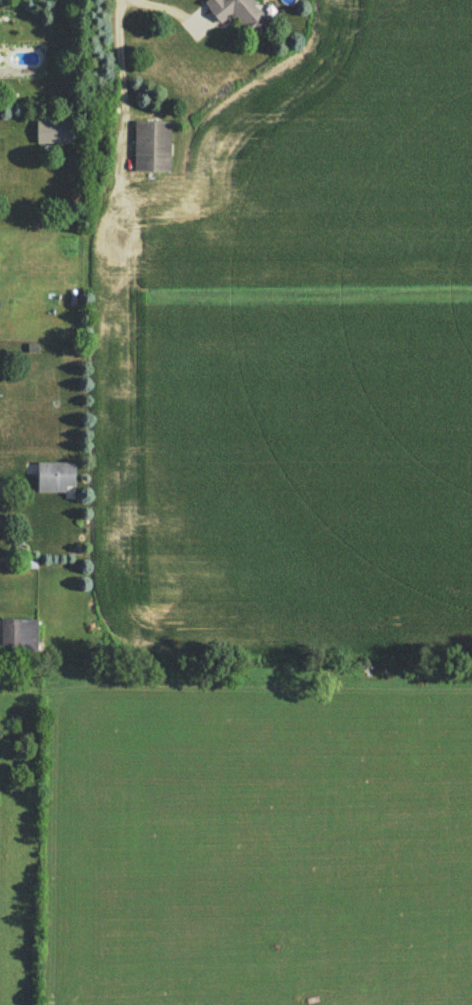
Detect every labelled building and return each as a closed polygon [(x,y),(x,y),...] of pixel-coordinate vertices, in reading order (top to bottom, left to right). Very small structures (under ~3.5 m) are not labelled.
[(203,1),(219,22),(233,12),(245,29),(253,23),(256,27),(267,20),(252,0),(204,0),(203,1)] [(36,120),(36,142),(72,141),(71,119),(36,120)] [(170,171),(171,120),(134,119),(133,170),(170,171)] [(75,461),(37,460),(37,491),(67,491),(67,497),(74,497),(75,461)] [(37,649),(37,617),(1,618),(1,650),(37,649)]
